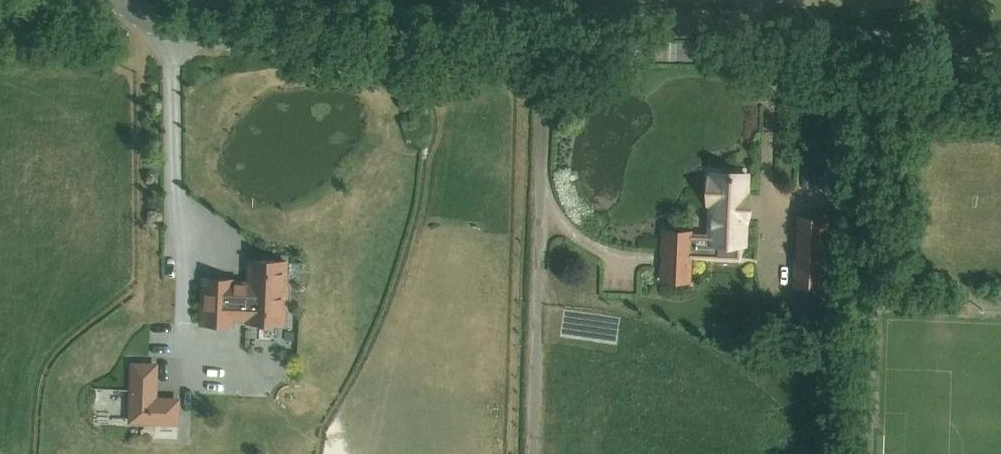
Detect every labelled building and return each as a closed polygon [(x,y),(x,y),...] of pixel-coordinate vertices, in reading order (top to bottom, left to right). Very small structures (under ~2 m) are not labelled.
[(709,178),(708,202),(712,202),(711,235),(691,234),(691,231),(665,230),(663,281),(689,281),(690,256),(714,257),(715,243),(744,244),(745,216),(747,216),(748,197),(746,197),(747,174),(713,173),(713,178),(709,178)] [(829,217),(796,215),(794,287),(826,288),(829,217)] [(204,278),(202,323),(232,325),(233,318),(248,319),(248,321),(259,321),(284,323),(284,309),(286,309),(288,285),(285,284),(287,261),(250,259),(249,284),(234,284),(234,280),(204,278)] [(835,300),(834,314),(848,314),(848,301),(835,300)] [(152,401),(153,364),(133,363),(131,421),(178,422),(179,402),(152,401)]
